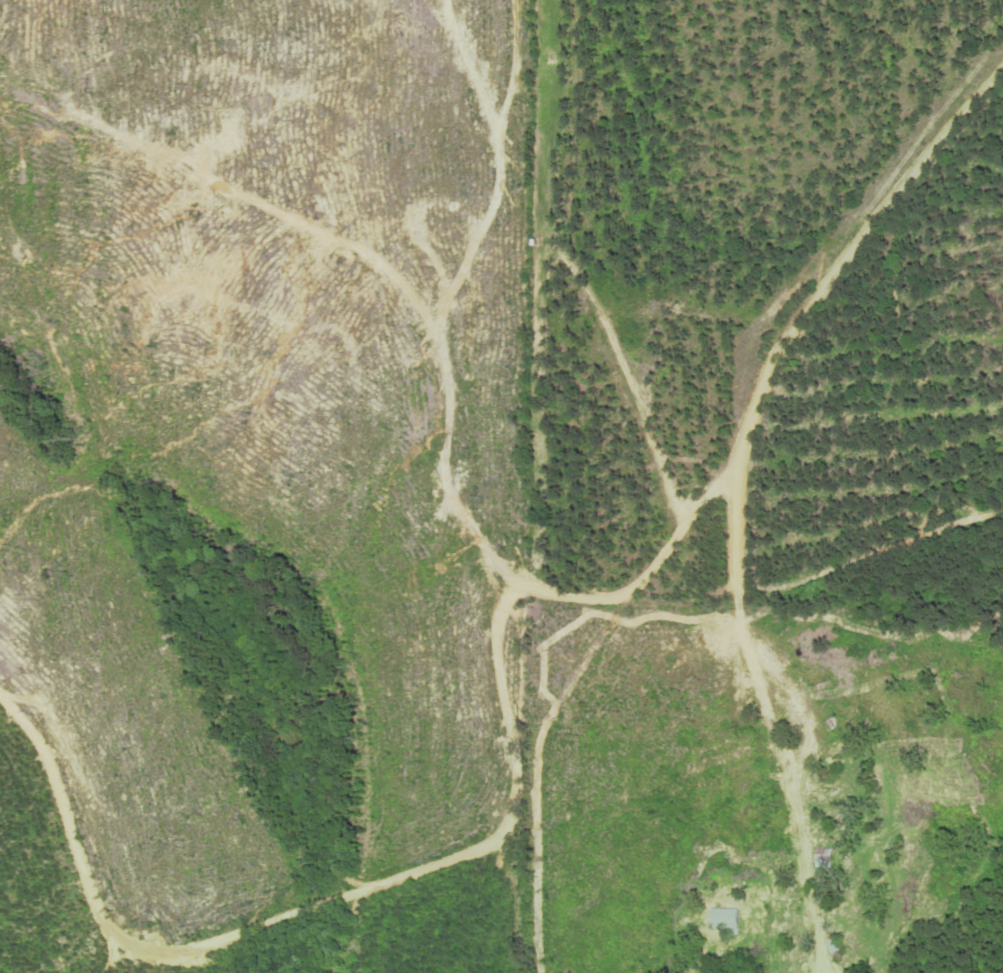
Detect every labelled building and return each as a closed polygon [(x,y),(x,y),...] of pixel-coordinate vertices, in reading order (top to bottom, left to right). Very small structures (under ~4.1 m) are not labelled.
[(835,868),(835,847),(820,847),(820,868),(835,868)] [(714,933),(741,933),(741,909),(714,909),(714,933)]
